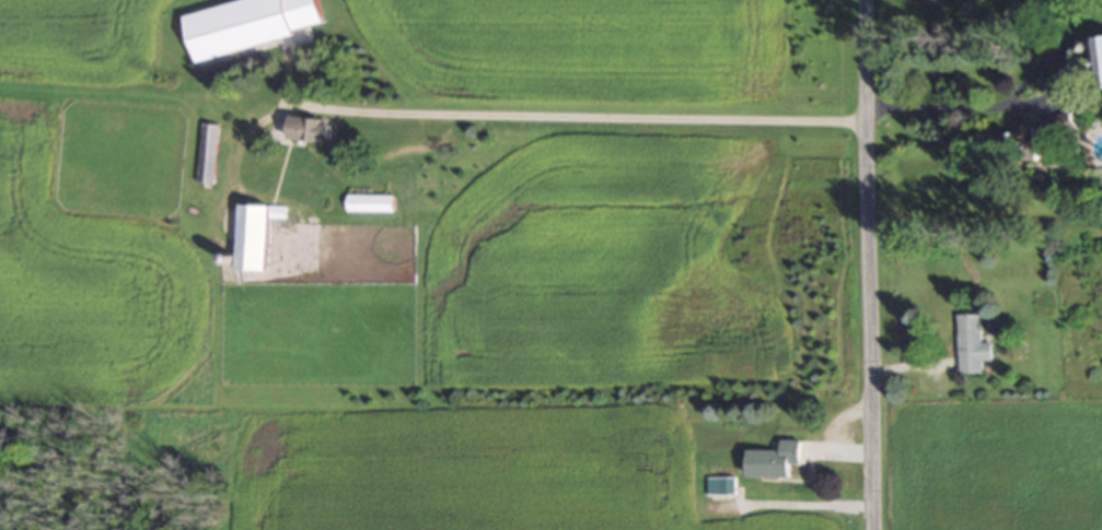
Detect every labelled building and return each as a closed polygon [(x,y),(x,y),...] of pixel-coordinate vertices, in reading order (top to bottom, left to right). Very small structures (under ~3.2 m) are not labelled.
[(315,0),(242,0),(184,13),(195,60),(295,37),(293,29),(321,23),(315,0)] [(1090,37),(1093,88),(1101,88),(1101,37),(1090,37)] [(1036,40),(1036,58),(1060,57),(1059,40),(1036,40)] [(1044,119),(1044,133),(1038,135),(1035,124),(1019,124),(1019,133),(1006,133),(1002,134),(1002,145),(1005,155),(1016,151),(1019,160),(1039,160),(1039,149),(1052,148),(1070,142),(1070,117),(1068,111),(1044,119)] [(331,142),(333,119),(291,116),(289,139),(331,142)] [(218,123),(200,122),(195,183),(213,184),(218,123)] [(391,208),(391,196),(371,196),(371,208),(391,208)] [(239,270),(269,270),(270,218),(284,218),(285,205),(240,204),(239,270)] [(957,314),(957,373),(981,373),(981,361),(990,361),(990,342),(980,342),(979,314),(957,314)] [(780,449),(746,449),(746,477),(789,477),(789,463),(799,463),(799,439),(780,439),(780,449)] [(705,494),(733,494),(733,477),(705,477),(705,494)]
